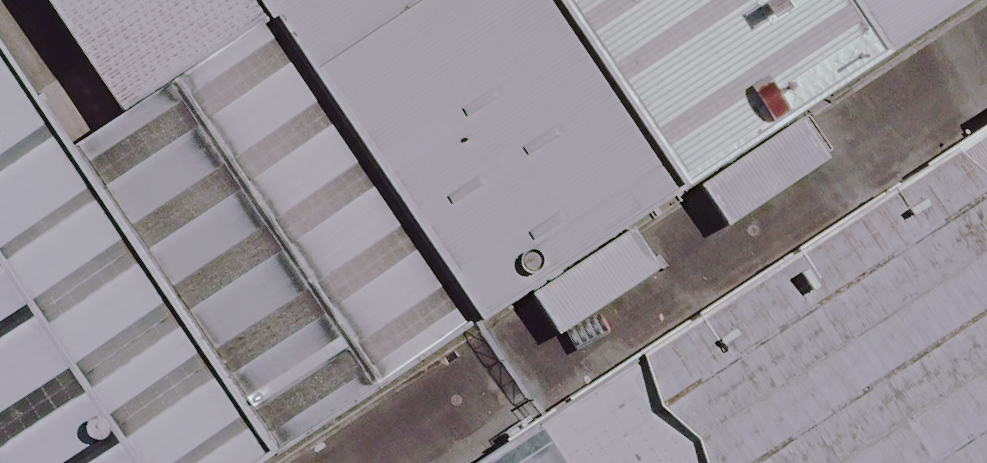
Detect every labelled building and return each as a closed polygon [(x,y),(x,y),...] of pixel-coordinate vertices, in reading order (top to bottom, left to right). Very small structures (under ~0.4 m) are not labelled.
[(217,462),(249,462),(437,341),(214,0),(0,0),(0,3),(75,118),(16,156),(217,462)] [(437,341),(623,221),(478,0),(214,0),(437,341)] [(623,221),(822,91),(762,0),(478,0),(623,221)] [(822,91),(963,0),(762,0),(822,91)] [(962,128),(986,166),(986,112),(962,128)] [(16,156),(0,132),(0,462),(217,462),(16,156)] [(925,159),(456,462),(986,462),(986,254),(925,159)]
